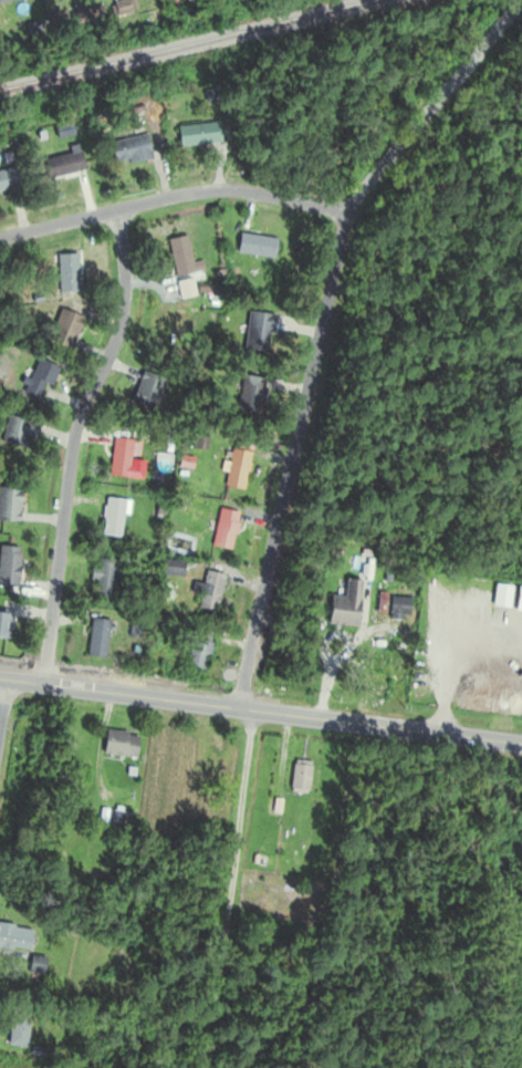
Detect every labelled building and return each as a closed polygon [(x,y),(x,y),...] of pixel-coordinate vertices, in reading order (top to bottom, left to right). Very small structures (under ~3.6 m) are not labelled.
[(222,126),(176,126),(176,146),(222,146),(222,126)] [(150,156),(146,136),(108,143),(112,163),(150,156)] [(43,162),(47,181),(83,172),(79,153),(43,162)] [(19,187),(14,172),(0,176),(0,192),(19,187)] [(274,238),(238,234),(235,254),(272,258),(274,238)] [(187,237),(167,239),(170,276),(190,275),(187,237)] [(56,254),(56,293),(77,293),(76,254),(56,254)] [(82,320),(61,309),(43,344),(65,355),(82,320)] [(273,318),(250,312),(240,351),(263,357),(273,318)] [(45,398),(55,367),(35,360),(24,391),(45,398)] [(152,413),(165,382),(141,372),(128,403),(152,413)] [(264,380),(241,376),(236,410),(258,414),(264,380)] [(0,441),(31,449),(38,424),(7,416),(0,441)] [(129,439),(110,439),(110,478),(130,477),(129,439)] [(244,490),(250,453),(229,450),(223,487),(244,490)] [(19,488),(0,488),(0,521),(18,521),(19,488)] [(211,546),(231,550),(238,514),(218,510),(211,546)] [(0,547),(0,587),(18,587),(18,547),(0,547)] [(90,595),(112,599),(120,562),(98,558),(90,595)] [(223,575),(204,571),(197,609),(215,612),(223,575)] [(326,624),(356,626),(359,581),(344,579),(343,598),(328,597),(326,624)] [(508,608),(510,586),(494,584),(491,606),(508,608)] [(389,617),(407,619),(408,599),(390,597),(389,617)] [(86,656),(104,658),(108,620),(90,618),(86,656)] [(204,671),(212,633),(192,629),(185,668),(204,671)] [(137,735),(104,730),(101,754),(134,758),(137,735)] [(307,792),(310,766),(291,764),(289,790),(307,792)] [(268,815),(279,815),(279,802),(268,802),(268,815)] [(27,952),(32,931),(0,924),(0,946),(27,952)] [(7,1048),(27,1048),(27,1014),(7,1014),(7,1048)]
